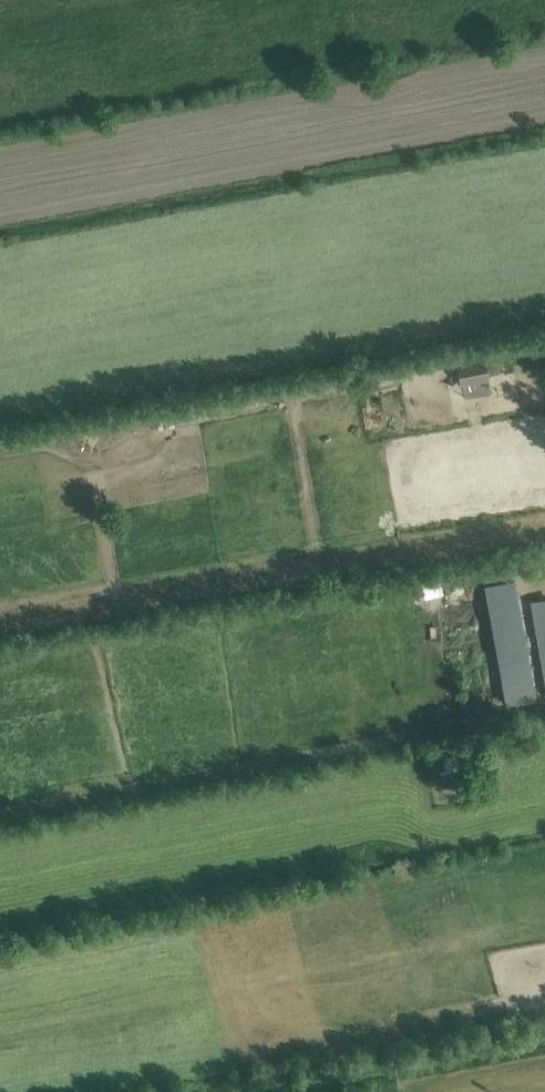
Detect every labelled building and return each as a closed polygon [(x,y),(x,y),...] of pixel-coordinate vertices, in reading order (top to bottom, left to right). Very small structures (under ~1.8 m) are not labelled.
[(461,380),(488,375),(485,360),(458,365),(461,380)] [(486,590),(488,604),(515,601),(514,588),(486,590)] [(528,658),(501,663),(509,707),(536,702),(528,658)]
